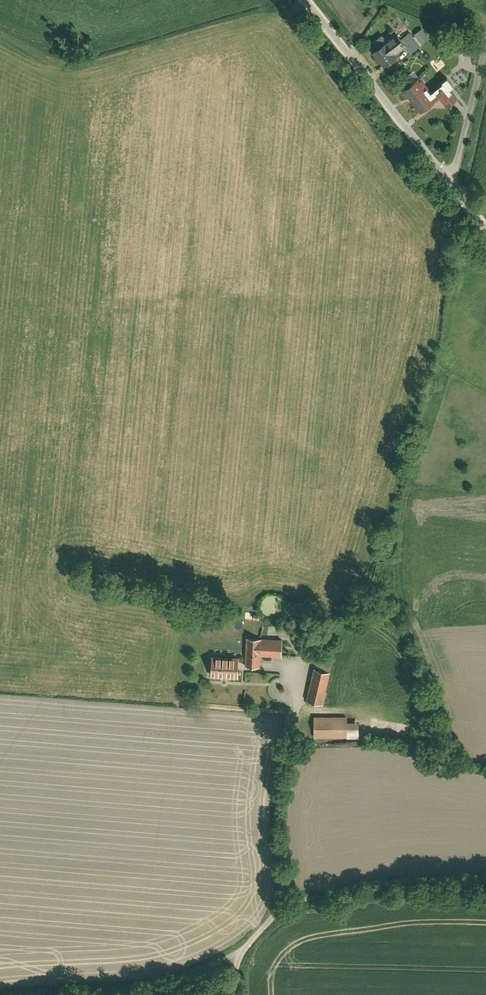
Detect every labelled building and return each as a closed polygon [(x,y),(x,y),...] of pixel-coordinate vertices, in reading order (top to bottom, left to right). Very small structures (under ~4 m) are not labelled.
[(402,27),(375,49),(389,66),(416,44),(402,27)] [(425,108),(446,91),(454,101),(465,93),(452,77),(442,85),(444,88),(440,91),(424,71),(407,84),(425,108)] [(226,684),(286,686),(287,662),(278,661),(279,651),(286,651),(286,634),(284,634),(250,632),(249,660),(227,660),(226,684)] [(321,656),(318,656),(310,696),(327,699),(335,659),(321,656)] [(351,722),(351,717),(317,717),(317,731),(363,732),(363,722),(351,722)]
